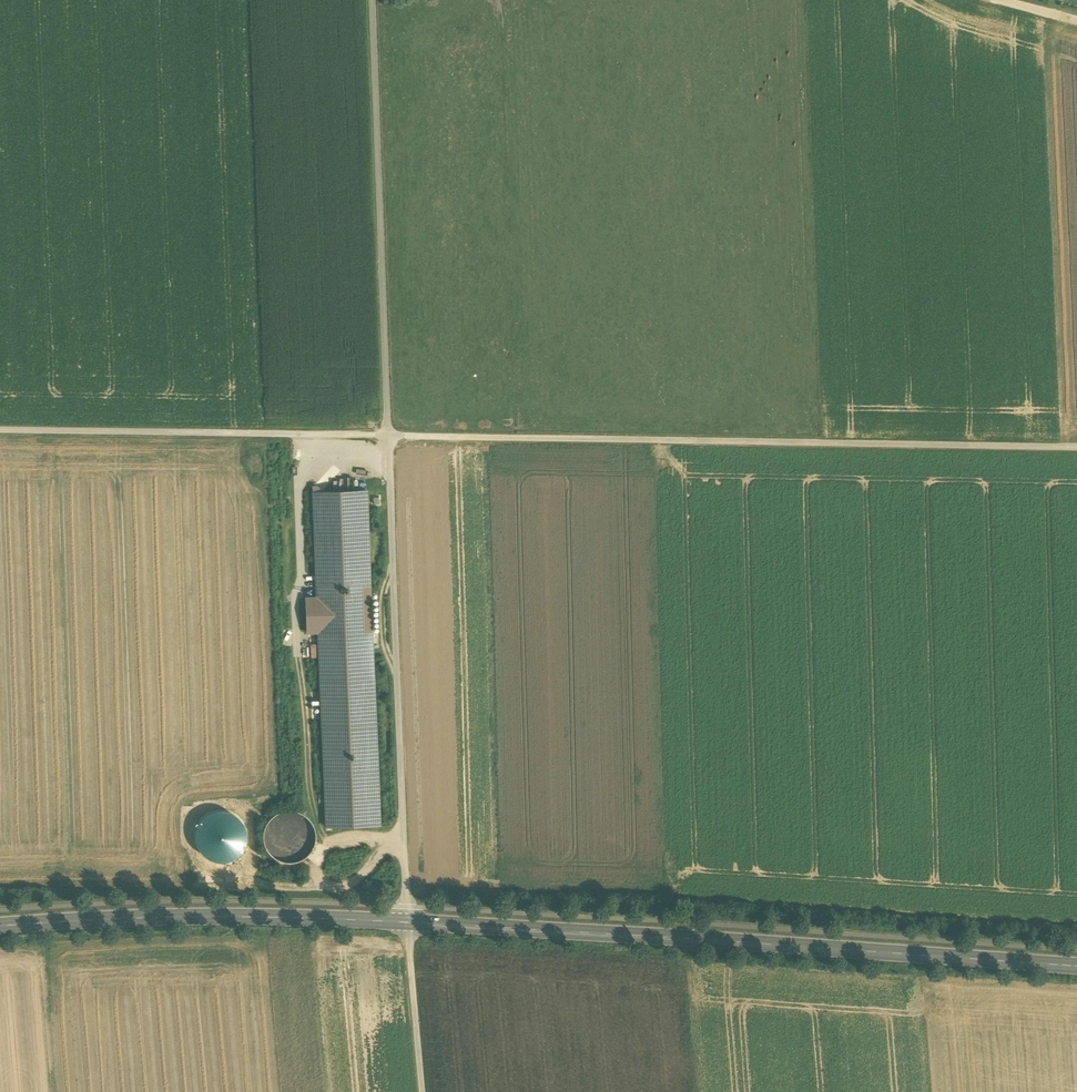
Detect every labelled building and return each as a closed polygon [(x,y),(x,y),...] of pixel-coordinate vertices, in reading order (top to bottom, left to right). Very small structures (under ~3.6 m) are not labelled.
[(382,824),(369,488),(314,490),(318,594),(305,594),(306,632),(320,631),(328,826),(382,824)] [(319,656),(319,643),(310,643),(311,656),(319,656)] [(309,851),(314,841),(314,829),(309,818),(300,811),(288,808),(276,811),(267,818),(262,829),(262,841),(267,852),(277,859),(288,862),(300,859),(309,851)]
